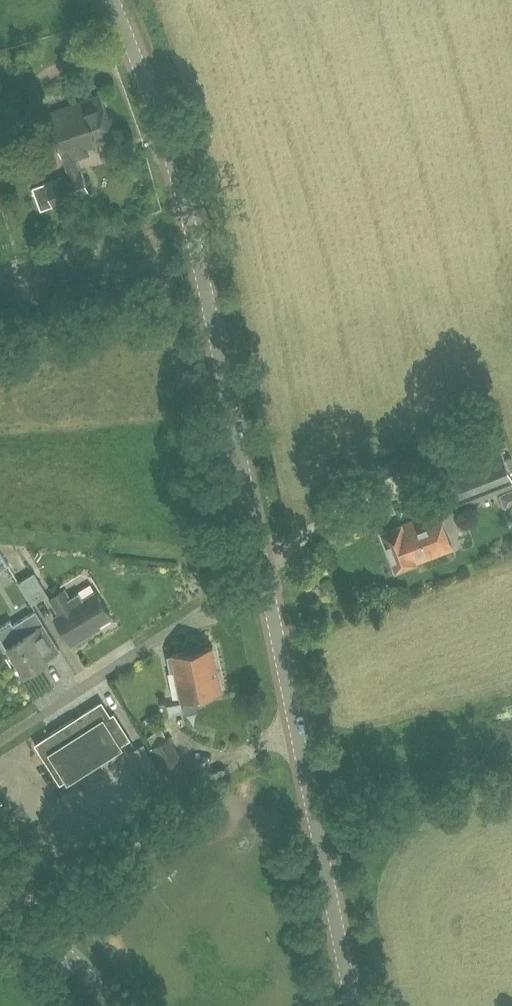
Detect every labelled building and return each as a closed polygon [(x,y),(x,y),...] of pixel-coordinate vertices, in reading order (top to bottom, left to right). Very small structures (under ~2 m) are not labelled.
[(62,156),(117,136),(102,93),(47,112),(62,156)] [(33,185),(41,208),(90,191),(82,168),(33,185)] [(511,485),(511,471),(501,443),(443,466),(459,506),(511,485)] [(500,492),(505,505),(511,502),(511,487),(500,492)] [(396,568),(453,547),(439,509),(382,530),(396,568)] [(10,565),(0,549),(0,570),(10,565)] [(32,603),(48,592),(34,570),(18,581),(32,603)] [(92,626),(111,615),(97,591),(74,604),(64,588),(51,596),(61,613),(55,616),(71,643),(94,630),(92,626)] [(39,608),(14,623),(12,618),(0,625),(0,634),(7,646),(9,645),(25,672),(48,659),(46,656),(62,647),(39,608)] [(181,695),(222,687),(213,644),(172,653),(167,654),(171,670),(176,669),(181,695)] [(52,731),(35,742),(61,782),(68,777),(69,778),(74,774),(90,764),(91,765),(100,759),(99,758),(115,748),(120,745),(116,738),(126,732),(130,738),(131,737),(114,711),(111,713),(102,700),(76,716),(74,714),(51,729),(52,731)] [(182,801),(202,789),(169,734),(149,747),(182,801)] [(143,744),(130,752),(158,800),(172,792),(143,744)] [(51,880),(63,872),(57,864),(45,872),(51,880)]
